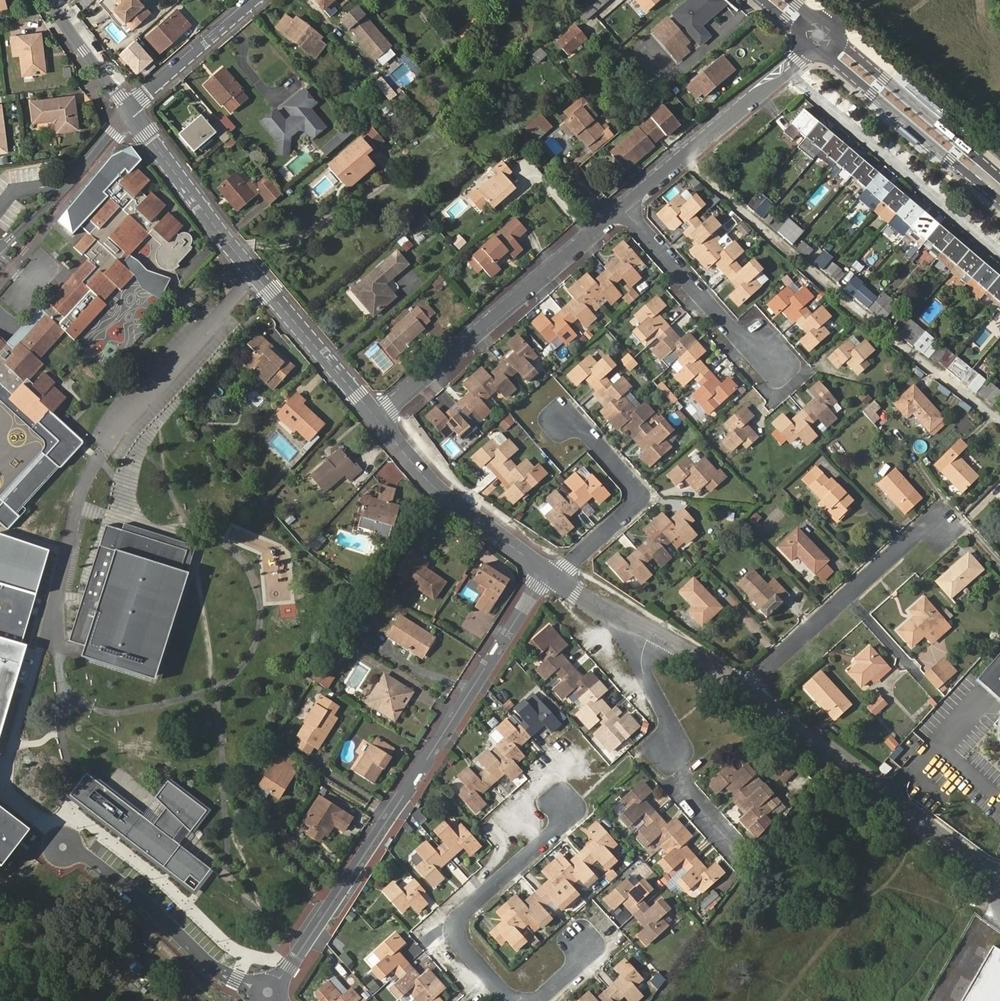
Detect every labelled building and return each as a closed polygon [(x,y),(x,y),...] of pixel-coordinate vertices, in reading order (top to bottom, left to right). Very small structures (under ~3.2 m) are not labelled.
[(9,0),(5,0),(6,3),(0,4),(0,9),(11,6),(9,0)] [(127,23),(133,29),(151,13),(140,0),(102,0),(99,2),(109,14),(115,9),(127,23)] [(323,10),(335,0),(314,0),(323,10)] [(576,12),(584,22),(609,0),(590,0),(576,12)] [(645,10),(657,0),(636,0),(645,10)] [(701,43),(710,35),(699,23),(725,0),(688,0),(673,13),(701,43)] [(351,28),(365,16),(357,7),(342,19),(351,28)] [(121,28),(127,23),(115,9),(109,14),(121,28)] [(146,38),(159,53),(190,25),(177,10),(146,38)] [(318,41),(321,38),(294,17),(292,19),(287,15),(276,28),(308,54),(318,41)] [(391,48),(365,16),(351,28),(363,43),(361,45),(374,61),(391,48)] [(685,47),(689,43),(667,17),(652,30),(678,61),(690,51),(685,47)] [(472,22),(466,26),(471,32),(472,31),(476,27),(472,22)] [(466,26),(456,33),(457,33),(461,39),(471,32),(466,26)] [(557,41),(568,54),(585,38),(575,26),(557,41)] [(439,40),(446,48),(456,39),(450,31),(439,40)] [(24,80),(42,78),(40,60),(44,59),(42,40),(11,44),(12,60),(21,59),(24,80)] [(136,40),(121,54),(137,73),(151,60),(136,40)] [(536,63),(547,54),(541,47),(530,56),(536,63)] [(734,70),(723,57),(687,87),(696,98),(702,93),(704,96),(734,70)] [(223,69),(204,86),(221,106),(223,104),(230,111),(245,97),(240,91),(242,89),(223,69)] [(384,81),(378,86),(384,92),(390,88),(384,81)] [(275,112),(261,124),(278,142),(277,147),(289,148),(290,137),(298,130),(304,130),(312,139),(325,127),(307,106),(312,102),(302,91),(289,103),(295,110),(289,115),(292,119),(286,125),(275,112)] [(390,101),(373,115),(378,121),(406,97),(401,91),(390,101)] [(572,116),(568,119),(578,130),(577,131),(583,138),(588,145),(602,133),(604,131),(598,125),(593,119),(592,119),(585,112),(583,108),(589,103),(584,96),(572,107),(577,112),(572,116)] [(74,99),(33,103),(36,124),(57,122),(57,129),(78,126),(74,99)] [(658,111),(666,104),(664,102),(656,109),(658,111)] [(592,106),(589,103),(583,108),(585,112),(592,106)] [(681,122),(666,104),(658,111),(647,120),(661,137),(667,132),(668,134),(681,122)] [(8,152),(3,107),(0,108),(0,153),(8,152)] [(567,111),(572,116),(577,112),(572,107),(567,111)] [(806,137),(818,123),(802,110),(790,124),(784,132),(792,139),(799,132),(806,137)] [(527,130),(536,141),(553,126),(541,113),(524,128),(527,130)] [(216,133),(224,143),(231,137),(232,136),(218,120),(211,126),(201,115),(179,135),(193,152),(213,135),(216,133)] [(578,130),(568,119),(562,125),(572,136),(577,131),(578,130)] [(642,125),(656,141),(661,137),(647,120),(642,125)] [(833,136),(818,123),(806,137),(820,150),(833,136)] [(656,141),(642,125),(611,151),(626,169),(657,143),(656,141)] [(609,127),(604,131),(602,133),(607,139),(614,132),(609,127)] [(527,148),(536,141),(527,130),(518,137),(527,148)] [(349,188),(373,167),(365,157),(378,144),(368,132),(330,165),(349,188)] [(607,139),(602,133),(588,145),(593,150),(607,139)] [(329,153),(342,142),(337,136),(324,147),(329,153)] [(847,149),(833,136),(820,150),(835,162),(847,149)] [(231,137),(224,143),(229,149),(232,147),(233,149),(237,145),(231,137)] [(55,221),(74,236),(80,229),(85,233),(71,249),(82,258),(83,257),(85,259),(39,311),(43,314),(21,338),(19,337),(10,346),(0,337),(0,384),(12,395),(7,400),(35,425),(48,410),(51,413),(65,398),(52,386),(54,384),(43,374),(34,384),(27,377),(41,362),(37,359),(64,330),(58,324),(91,290),(102,300),(115,286),(119,289),(133,274),(121,263),(118,260),(146,231),(149,233),(162,246),(160,249),(158,253),(157,257),(158,261),(160,265),(164,267),(168,268),(172,268),(176,267),(191,250),(189,248),(190,247),(192,243),(193,237),(192,235),(191,234),(188,232),(186,232),(183,232),(180,234),(178,236),(175,234),(183,226),(168,212),(160,220),(157,217),(168,205),(153,191),(146,198),(140,192),(150,181),(134,168),(143,159),(130,147),(111,155),(55,221)] [(258,165),(264,159),(256,148),(248,154),(258,165)] [(854,154),(847,149),(835,162),(851,176),(863,162),(854,154)] [(711,157),(703,164),(710,171),(718,165),(711,157)] [(493,209),(515,189),(506,179),(512,174),(501,162),(491,172),(494,177),(477,192),(493,209)] [(878,174),(863,162),(851,176),(866,188),(878,174)] [(259,192),(270,205),(280,196),(267,181),(258,189),(252,181),(246,186),(236,174),(218,189),(236,211),(259,192)] [(893,187),(878,174),(866,188),(881,201),(893,187)] [(908,200),(893,187),(881,201),(896,214),(908,200)] [(685,191),(679,195),(686,203),(691,199),(685,191)] [(747,205),(762,218),(768,210),(770,208),(763,201),(765,199),(758,193),(747,205)] [(685,229),(697,219),(693,214),(703,204),(695,195),(691,199),(686,203),(679,195),(657,216),(665,224),(670,231),(680,223),(685,229)] [(923,213),(908,200),(896,214),(911,227),(923,213)] [(768,210),(762,218),(769,224),(776,217),(768,210)] [(771,226),(777,231),(788,217),(789,216),(784,211),(771,226)] [(923,213),(911,227),(926,240),(938,226),(923,213)] [(702,224),(697,219),(685,229),(698,243),(688,251),(697,260),(718,242),(720,239),(713,232),(720,225),(711,216),(702,224)] [(788,217),(777,231),(785,239),(797,225),(788,217)] [(473,257),(483,268),(491,277),(500,269),(494,263),(507,250),(513,257),(521,249),(514,241),(525,231),(515,219),(473,257)] [(743,235),(749,230),(741,221),(735,226),(743,235)] [(953,238),(938,226),(926,240),(941,252),(953,238)] [(129,255),(149,233),(146,231),(118,260),(121,263),(129,255)] [(720,239),(718,242),(725,250),(734,241),(727,233),(720,239)] [(406,235),(398,241),(406,252),(414,247),(406,235)] [(969,252),(953,238),(941,252),(957,265),(969,252)] [(725,250),(718,242),(697,260),(705,269),(714,261),(726,275),(737,264),(733,259),(742,251),(734,241),(725,250)] [(807,257),(812,250),(803,242),(797,249),(807,257)] [(607,269),(617,281),(621,277),(630,286),(640,278),(634,272),(642,265),(640,262),(644,259),(636,251),(633,255),(622,243),(613,251),(620,257),(607,269)] [(983,264),(969,252),(957,265),(971,278),(983,264)] [(391,280),(407,266),(396,253),(380,267),(391,280)] [(139,261),(129,255),(121,263),(133,274),(135,276),(143,290),(161,300),(170,279),(146,270),(139,261)] [(477,273),(483,268),(473,257),(467,262),(477,273)] [(742,270),(737,264),(726,275),(737,288),(728,296),(738,306),(760,287),(752,277),(761,269),(753,259),(742,270)] [(844,274),(829,261),(822,269),(838,282),(844,274)] [(999,277),(983,264),(971,278),(987,291),(999,277)] [(642,265),(634,272),(640,278),(648,271),(642,265)] [(373,316),(394,297),(385,285),(391,280),(380,267),(352,290),(373,316)] [(586,275),(578,282),(600,307),(608,300),(610,304),(620,295),(612,286),(617,281),(607,269),(592,282),(586,275)] [(769,279),(761,269),(752,277),(760,287),(769,279)] [(846,282),(851,288),(860,278),(854,273),(846,282)] [(999,277),(987,291),(999,302),(999,278),(999,277)] [(600,307),(578,282),(569,290),(575,298),(562,309),(572,321),(577,317),(586,326),(595,318),(591,314),(600,307)] [(784,307),(796,320),(807,310),(803,305),(812,297),(804,287),(794,296),(787,288),(767,304),(776,314),(781,309),(784,307)] [(102,300),(91,290),(58,324),(64,330),(75,340),(107,305),(102,300)] [(877,297),(868,307),(875,313),(888,297),(882,291),(877,297)] [(863,303),(868,307),(877,297),(872,293),(863,303)] [(658,327),(662,331),(668,326),(657,313),(665,306),(656,297),(635,316),(642,324),(638,328),(646,337),(658,327)] [(878,316),(883,320),(886,316),(898,303),(893,299),(878,316)] [(421,302),(416,308),(425,318),(431,313),(421,302)] [(781,309),(793,323),(796,320),(784,307),(781,309)] [(807,310),(796,320),(808,334),(800,341),(808,350),(827,333),(820,325),(830,316),(821,307),(812,316),(807,310)] [(900,311),(897,307),(890,315),(894,318),(900,311)] [(425,318),(416,308),(410,313),(412,315),(389,336),(402,351),(409,346),(407,344),(424,328),(423,326),(428,321),(425,318)] [(567,326),(572,321),(562,309),(548,322),(541,315),(533,323),(549,342),(557,334),(566,344),(575,335),(567,326)] [(898,333),(907,323),(901,318),(892,328),(898,333)] [(913,345),(921,337),(925,332),(910,319),(907,323),(898,333),(898,334),(912,347),(913,345)] [(578,320),(571,325),(578,335),(585,329),(578,320)] [(670,352),(677,359),(696,342),(689,333),(681,340),(668,326),(662,331),(668,337),(653,351),(661,360),(670,352)] [(516,351),(502,364),(512,376),(518,371),(525,380),(534,371),(528,365),(537,357),(518,336),(509,344),(516,351)] [(928,359),(930,356),(936,350),(921,337),(913,345),(928,359)] [(251,369),(266,383),(271,378),(277,384),(293,367),(285,359),(282,362),(267,349),(270,346),(264,340),(252,353),(260,360),(251,369)] [(858,375),(869,365),(864,358),(873,350),(865,341),(855,349),(848,340),(829,358),(836,367),(845,359),(858,375)] [(693,378),(697,381),(708,371),(697,358),(705,351),(696,342),(677,359),(685,368),(676,376),(684,386),(691,379),(693,378)] [(936,350),(930,356),(945,368),(954,357),(940,345),(936,350)] [(285,359),(270,346),(267,349),(282,362),(285,359)] [(634,348),(628,354),(632,358),(638,353),(634,348)] [(244,362),(251,369),(260,360),(252,353),(244,362)] [(596,390),(608,380),(603,374),(614,365),(607,356),(597,364),(590,356),(568,375),(576,384),(584,377),(596,390)] [(954,357),(945,368),(961,380),(971,369),(954,357)] [(961,380),(976,392),(987,380),(995,371),(981,358),(971,369),(961,380)] [(481,368),(473,376),(490,396),(498,389),(505,398),(515,389),(507,381),(512,376),(502,364),(488,376),(481,368)] [(708,371),(697,381),(701,387),(692,395),(701,404),(708,413),(717,405),(737,388),(729,378),(721,385),(708,371)] [(471,392),(457,404),(467,416),(472,411),(480,420),(490,412),(482,403),(490,396),(473,376),(464,384),(471,392)] [(613,386),(608,380),(596,390),(597,392),(594,394),(606,407),(600,412),(608,420),(628,402),(621,395),(630,386),(623,377),(613,386)] [(271,378),(266,383),(273,388),(277,384),(271,378)] [(976,392),(993,405),(999,396),(999,390),(987,380),(976,392)] [(663,381),(657,385),(672,404),(678,399),(663,381)] [(803,410),(812,421),(817,417),(826,427),(835,418),(827,409),(835,402),(818,383),(809,390),(816,398),(803,410)] [(51,413),(48,410),(35,425),(7,400),(12,395),(0,384),(0,401),(36,434),(44,442),(45,444),(44,448),(41,451),(44,454),(57,466),(58,467),(61,467),(83,444),(82,441),(51,413)] [(895,403),(907,417),(912,412),(929,431),(943,418),(913,386),(895,403)] [(866,406),(873,398),(865,390),(858,398),(866,406)] [(297,395),(279,414),(308,441),(323,424),(310,413),(308,414),(301,407),(305,402),(297,395)] [(873,401),(862,410),(867,416),(873,411),(878,406),(873,401)] [(635,411),(628,402),(608,420),(616,430),(624,423),(636,436),(648,425),(643,420),(653,412),(645,403),(641,406),(635,411)] [(467,416),(457,404),(443,416),(437,409),(428,416),(445,436),(454,429),(462,437),(470,429),(462,420),(467,416)] [(723,440),(731,450),(740,442),(745,448),(757,437),(745,423),(752,416),(744,407),(725,424),(732,433),(723,440)] [(807,426),(812,421),(803,410),(789,422),(782,415),(773,423),(777,427),(786,439),(789,442),(798,435),(806,444),(816,436),(807,426)] [(873,411),(867,416),(873,423),(879,418),(873,411)] [(668,421),(680,424),(682,415),(671,412),(668,421)] [(505,429),(516,420),(510,414),(500,423),(505,429)] [(943,418),(929,431),(933,435),(947,422),(943,418)] [(653,431),(648,425),(636,436),(648,450),(640,456),(648,465),(670,446),(663,438),(672,430),(664,421),(653,431)] [(786,439),(777,427),(770,433),(779,445),(786,439)] [(502,432),(492,440),(499,448),(509,440),(502,432)] [(486,462),(497,476),(512,463),(507,458),(517,449),(509,440),(499,448),(492,440),(473,457),(481,466),(486,462)] [(941,472),(962,493),(977,478),(956,457),(966,448),(958,440),(954,444),(939,460),(934,465),(941,472)] [(328,464),(340,453),(337,450),(325,461),(326,462),(328,464)] [(44,454),(41,451),(0,494),(0,497),(1,499),(44,454)] [(353,467),(340,453),(328,464),(326,462),(309,477),(323,493),(344,476),(349,482),(361,471),(356,464),(353,467)] [(14,511),(57,466),(44,454),(1,499),(14,511)] [(883,473),(892,464),(883,456),(874,465),(883,473)] [(722,479),(703,457),(695,465),(687,457),(668,475),(675,484),(684,476),(697,490),(704,483),(709,490),(722,479)] [(512,463),(497,476),(509,489),(504,493),(512,502),(545,473),(538,464),(533,469),(525,460),(516,468),(512,463)] [(801,477),(809,486),(822,472),(815,464),(801,477)] [(906,515),(923,499),(896,469),(879,484),(906,515)] [(809,486),(821,499),(829,507),(827,510),(835,519),(845,510),(843,508),(845,506),(852,499),(831,477),(828,479),(822,472),(809,486)] [(569,496),(579,507),(592,495),(598,502),(608,494),(591,475),(583,482),(575,473),(565,480),(574,491),(569,496)] [(363,517),(378,521),(395,525),(400,504),(391,502),(395,488),(381,484),(377,498),(367,496),(363,517)] [(565,519),(579,507),(569,496),(563,500),(555,490),(546,498),(555,508),(546,516),(563,535),(572,527),(565,519)] [(6,530),(8,530),(20,517),(14,511),(1,499),(0,497),(0,524),(6,530)] [(829,507),(821,499),(817,503),(825,511),(833,520),(835,519),(827,510),(829,507)] [(825,511),(817,503),(815,505),(823,513),(825,511)] [(683,508),(676,513),(688,526),(694,521),(683,508)] [(653,522),(670,541),(678,535),(685,543),(695,534),(690,529),(688,526),(676,513),(668,521),(662,514),(653,522)] [(378,521),(363,517),(360,527),(379,531),(378,534),(392,538),(395,525),(378,521)] [(662,548),(670,541),(653,522),(645,529),(651,536),(636,549),(647,561),(652,557),(660,565),(670,557),(662,548)] [(198,547),(125,525),(123,531),(189,552),(188,558),(194,560),(198,547)] [(695,525),(690,529),(695,534),(700,531),(695,525)] [(157,681),(190,574),(194,560),(188,558),(189,552),(123,531),(106,526),(74,633),(78,637),(107,666),(157,681)] [(815,573),(825,563),(828,560),(798,528),(779,545),(792,559),(798,554),(815,573)] [(315,551),(324,540),(318,533),(309,544),(315,551)] [(0,536),(0,636),(22,643),(50,552),(0,536)] [(642,566),(647,561),(636,549),(624,561),(617,554),(608,562),(625,581),(633,574),(641,583),(650,575),(642,566)] [(434,599),(445,582),(424,568),(428,564),(410,552),(396,573),(434,599)] [(937,581),(950,597),(982,569),(968,554),(937,581)] [(487,587),(483,592),(475,606),(488,614),(510,580),(483,563),(473,578),(480,583),(487,587)] [(832,572),(825,563),(815,573),(822,581),(832,572)] [(775,577),(767,584),(753,569),(739,581),(762,606),(759,609),(767,617),(783,601),(781,599),(789,592),(775,577)] [(689,612),(703,626),(722,608),(694,578),(680,591),(695,607),(689,612)] [(477,588),(483,592),(487,587),(480,583),(477,588)] [(789,592),(781,599),(783,601),(791,594),(789,592)] [(923,634),(942,618),(924,597),(911,609),(916,614),(898,630),(911,645),(923,634)] [(415,651),(422,656),(434,637),(400,616),(388,634),(410,648),(408,650),(413,653),(415,651)] [(949,626),(942,618),(923,634),(930,643),(949,626)] [(530,643),(546,660),(537,669),(545,678),(554,671),(559,675),(570,665),(558,651),(566,644),(549,625),(530,643)] [(107,666),(78,637),(74,633),(70,642),(86,647),(83,659),(107,666)] [(386,636),(408,650),(410,648),(388,634),(386,636)] [(27,645),(22,643),(0,636),(0,740),(27,645)] [(861,686),(869,678),(878,670),(883,676),(890,669),(869,647),(856,659),(859,662),(848,672),(861,686)] [(980,682),(999,699),(999,658),(980,682)] [(355,687),(368,673),(358,664),(345,678),(355,687)] [(937,664),(925,675),(937,688),(949,677),(937,664)] [(571,690),(579,698),(598,681),(591,673),(583,679),(570,665),(559,675),(564,681),(555,689),(562,697),(571,690)] [(878,670),(869,678),(875,684),(883,676),(878,670)] [(313,681),(326,690),(332,679),(319,671),(313,681)] [(819,698),(836,717),(850,705),(820,672),(816,676),(804,686),(817,700),(819,698)] [(394,720),(393,715),(405,695),(409,697),(413,692),(384,674),(366,703),(394,720)] [(594,715),(599,720),(610,710),(598,696),(605,689),(598,681),(579,698),(586,706),(577,714),(585,723),(594,715)] [(525,721),(520,725),(529,736),(545,723),(551,731),(559,724),(534,695),(516,711),(525,721)] [(834,719),(836,717),(819,698),(817,700),(834,719)] [(867,708),(874,716),(886,705),(879,698),(867,708)] [(316,749),(325,736),(322,733),(334,716),(316,705),(304,723),(306,723),(297,736),(301,739),(314,747),(316,749)] [(610,710),(599,720),(604,725),(595,734),(602,742),(612,735),(619,743),(638,726),(630,718),(622,724),(610,710)] [(322,733),(325,736),(336,718),(334,716),(322,733)] [(520,725),(511,716),(506,721),(515,730),(520,725)] [(506,737),(497,744),(514,764),(522,756),(516,748),(529,736),(520,725),(515,730),(506,721),(498,728),(506,737)] [(497,744),(506,737),(498,728),(489,735),(497,744)] [(893,734),(885,741),(892,750),(901,743),(893,734)] [(376,778),(377,779),(391,759),(390,758),(396,749),(377,738),(372,747),(370,746),(354,772),(372,784),(376,778)] [(308,755),(314,747),(301,739),(296,747),(308,755)] [(481,773),(482,773),(490,783),(505,771),(512,778),(520,771),(514,764),(497,744),(479,758),(487,768),(481,773)] [(286,783),(292,773),(296,767),(280,757),(260,790),(278,801),(289,784),(286,783)] [(776,775),(786,784),(796,773),(786,763),(776,775)] [(736,798),(747,789),(743,783),(753,774),(746,765),(736,773),(729,765),(709,783),(716,792),(725,785),(736,798)] [(490,783),(482,773),(476,778),(468,768),(460,775),(468,784),(460,792),(476,809),(484,802),(477,795),(491,783),(490,783)] [(91,771),(73,792),(194,888),(212,866),(174,836),(184,823),(192,828),(208,807),(170,776),(156,794),(169,807),(156,822),(91,771)] [(295,775),(292,773),(286,783),(289,784),(295,775)] [(747,789),(758,779),(753,774),(743,783),(747,789)] [(763,785),(758,779),(747,789),(752,795),(763,785)] [(639,817),(643,822),(655,811),(643,798),(651,791),(643,782),(621,801),(629,809),(620,817),(628,826),(639,817)] [(752,795),(747,789),(736,798),(749,813),(740,820),(749,829),(763,815),(769,811),(762,803),(771,794),(763,785),(752,795)] [(762,803),(769,811),(778,802),(771,794),(762,803)] [(331,823),(335,826),(344,832),(353,818),(320,797),(303,822),(309,826),(314,829),(309,837),(318,843),(323,835),(331,823)] [(5,865),(33,828),(0,804),(0,861),(5,865)] [(418,809),(412,815),(420,823),(426,817),(418,809)] [(654,838),(661,846),(683,827),(676,819),(667,826),(655,811),(643,822),(648,828),(638,837),(645,845),(654,838)] [(756,837),(769,821),(763,815),(749,829),(756,837)] [(222,853),(192,828),(184,823),(174,836),(212,866),(222,853)] [(327,837),(335,826),(331,823),(323,835),(327,837)] [(596,838),(582,851),(591,862),(597,857),(607,868),(615,860),(607,851),(616,843),(598,823),(589,831),(596,838)] [(446,842),(440,847),(450,858),(465,846),(471,852),(480,844),(462,825),(453,832),(445,824),(437,831),(446,842)] [(304,834),(309,837),(314,829),(309,826),(304,834)] [(679,862),(683,867),(695,856),(682,842),(690,835),(683,827),(661,846),(669,855),(660,862),(668,871),(679,862)] [(450,858),(440,847),(435,852),(426,842),(418,849),(427,858),(418,866),(434,884),(443,877),(437,870),(450,858)] [(561,855),(551,863),(570,884),(579,876),(587,885),(596,877),(586,866),(591,862),(582,851),(568,864),(561,855)] [(695,856),(683,867),(688,872),(678,882),(686,891),(695,884),(703,892),(724,873),(716,864),(707,871),(695,856)] [(550,878),(536,891),(546,902),(552,897),(561,907),(570,900),(562,891),(570,884),(551,863),(544,870),(550,878)] [(425,889),(416,879),(401,891),(393,882),(384,889),(402,909),(410,902),(417,910),(426,902),(419,894),(425,889)] [(622,900),(634,913),(644,904),(640,899),(651,889),(644,881),(635,889),(628,881),(607,899),(614,907),(622,900)] [(699,902),(706,911),(721,897),(714,889),(699,902)] [(516,895),(507,903),(525,924),(534,916),(542,925),(551,917),(541,907),(546,902),(536,891),(523,903),(516,895)] [(644,904),(634,913),(647,928),(639,935),(647,944),(668,925),(660,917),(669,908),(661,900),(650,910),(644,904)] [(525,924),(507,903),(499,910),(506,918),(492,931),(502,942),(508,937),(517,947),(525,940),(517,930),(525,924)] [(537,937),(532,932),(526,937),(531,942),(537,937)] [(392,968),(397,974),(409,963),(396,949),(404,941),(397,933),(376,952),(383,960),(374,969),(382,977),(392,968)] [(994,946),(962,1000),(999,1000),(999,950),(994,946)] [(610,987),(620,999),(625,994),(632,1000),(635,1000),(641,995),(633,986),(642,979),(626,960),(617,968),(624,975),(610,987)] [(415,998),(437,978),(429,970),(421,977),(409,963),(397,974),(402,979),(392,988),(399,996),(408,989),(415,998)] [(437,978),(415,998),(418,1000),(442,1000),(436,995),(445,987),(437,978)] [(335,989),(328,980),(313,993),(321,1000),(335,989)] [(373,980),(367,986),(375,993),(381,986),(373,980)] [(580,1000),(581,1000),(617,1000),(620,999),(610,987),(596,1000),(589,992),(580,1000)] [(360,997),(353,989),(343,997),(335,989),(321,1000),(356,1000),(360,997)]
